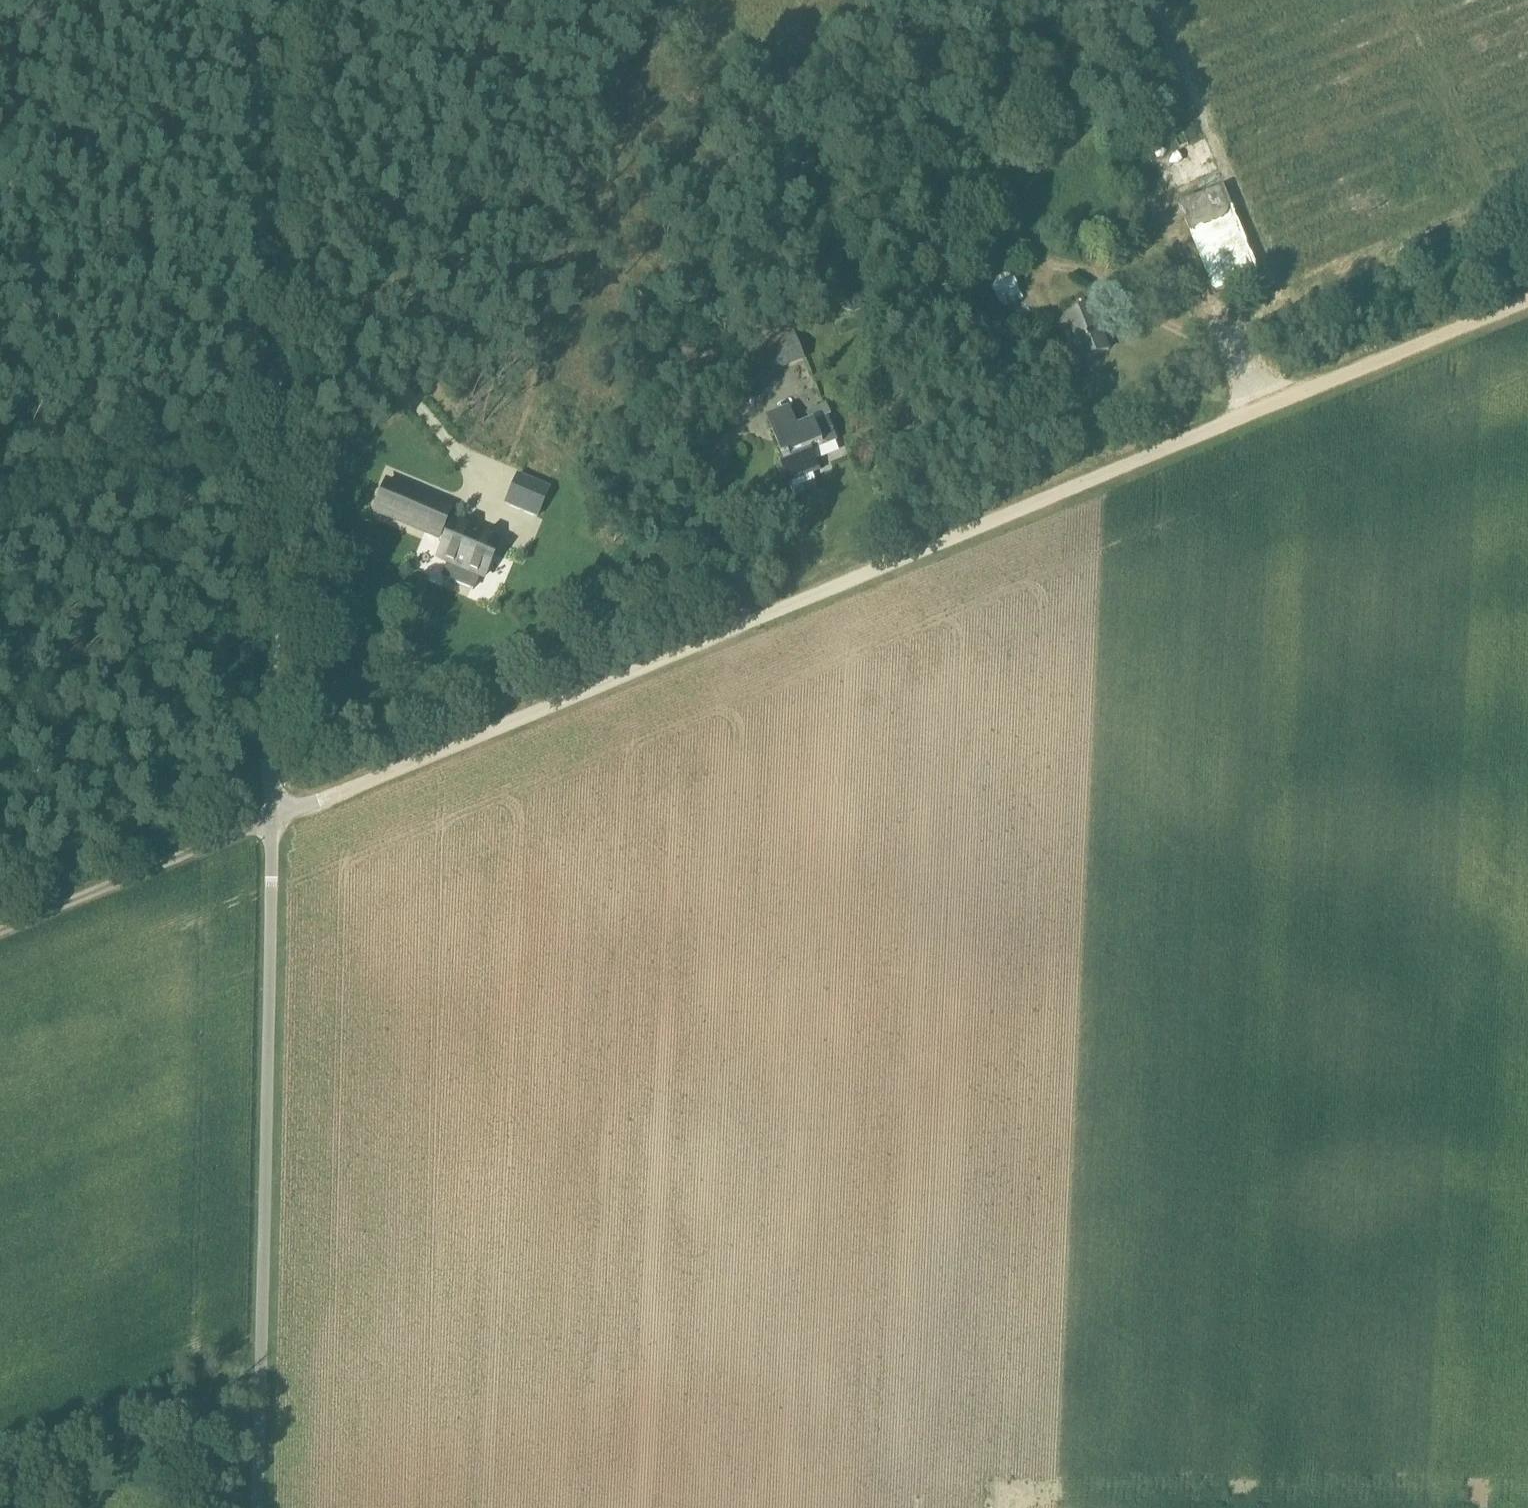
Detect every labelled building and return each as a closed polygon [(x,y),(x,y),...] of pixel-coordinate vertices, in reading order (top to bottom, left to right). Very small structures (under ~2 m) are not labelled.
[(1179,205),(1216,294),(1240,283),(1244,294),(1265,286),(1224,186),(1179,205)] [(1002,307),(1011,303),(1024,297),(1012,273),(990,283),(1002,307)] [(1067,316),(1072,328),(1063,332),(1070,348),(1079,345),(1085,360),(1109,350),(1092,306),(1067,316)] [(739,375),(749,371),(753,382),(806,361),(794,331),(741,352),(740,350),(730,354),(739,375)] [(791,410),(767,419),(783,459),(779,461),(787,481),(820,469),(812,448),(837,439),(829,420),(816,425),(814,420),(798,427),(791,410)] [(548,489),(517,476),(505,504),(536,517),(548,489)] [(479,536),(452,524),(438,559),(449,563),(443,577),(473,590),(479,576),(483,578),(497,544),(509,549),(514,536),(484,523),(479,536)]
